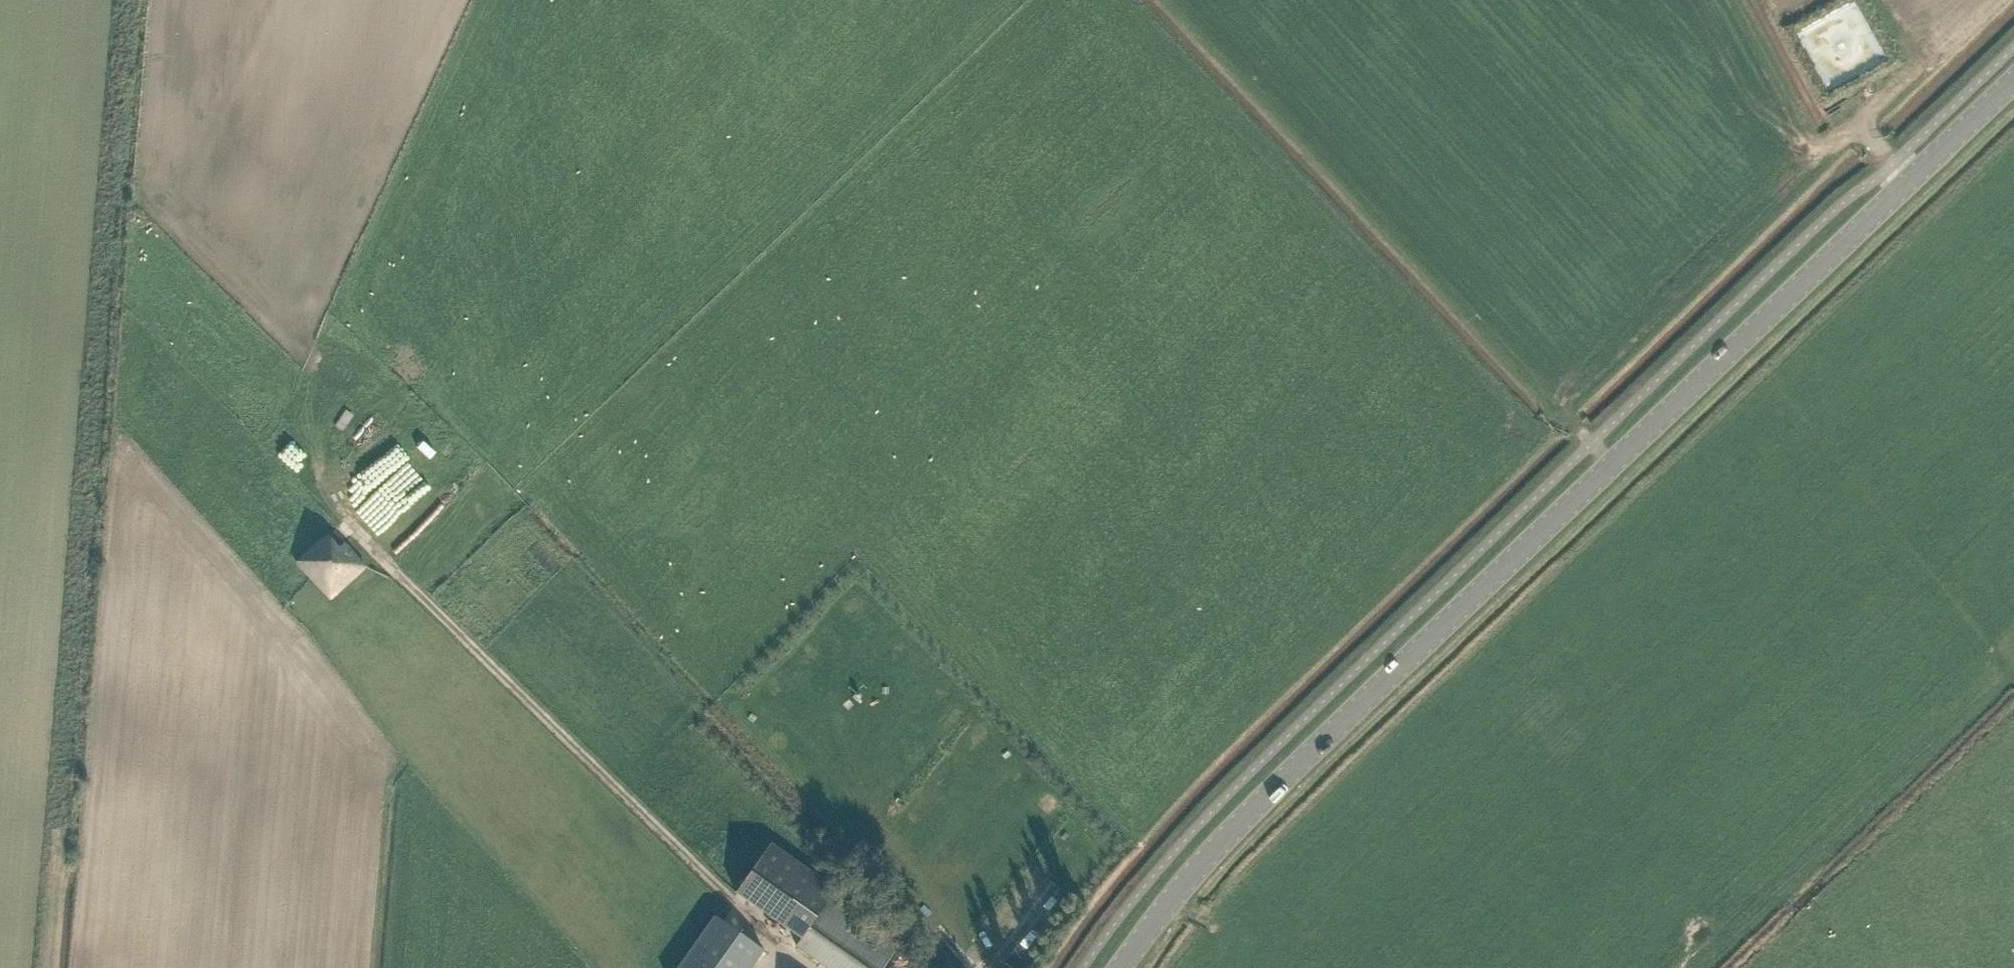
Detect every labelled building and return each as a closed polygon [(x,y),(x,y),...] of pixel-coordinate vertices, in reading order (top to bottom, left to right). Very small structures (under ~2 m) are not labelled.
[(294,563),(307,577),(331,601),(368,566),(343,541),(339,545),(327,533),(294,563)] [(736,890),(801,937),(794,946),(826,967),(883,967),(897,948),(829,899),(836,889),(772,841),(736,890)] [(681,967),(753,967),(763,952),(714,919),(681,967)]
